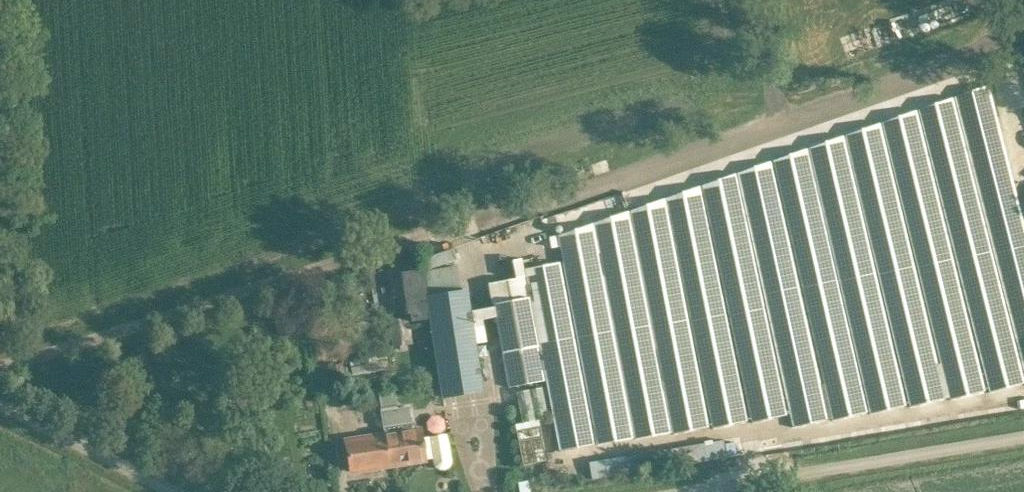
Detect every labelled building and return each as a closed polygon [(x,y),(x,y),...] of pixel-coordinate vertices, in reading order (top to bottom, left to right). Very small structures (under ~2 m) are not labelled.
[(522,247),(522,261),(557,261),(557,248),(522,247)] [(423,269),(401,272),(407,318),(408,318),(409,321),(413,321),(430,318),(433,334),(440,378),(443,397),(482,391),(479,371),(475,347),(485,345),(479,308),(469,309),(466,290),(427,297),(423,269)] [(490,284),(509,387),(544,380),(524,277),(490,284)] [(411,344),(408,318),(389,320),(392,347),(411,344)] [(342,364),(330,367),(333,380),(345,377),(342,364)] [(408,424),(411,423),(408,406),(382,411),(386,434),(347,440),(351,471),(433,459),(434,463),(435,467),(439,470),(445,470),(449,468),(451,464),(451,459),(447,434),(422,438),(421,429),(409,431),(408,424)] [(517,430),(523,465),(546,461),(540,426),(517,430)] [(723,439),(589,463),(592,480),(597,479),(726,456),(723,439)] [(518,481),(520,491),(529,491),(527,480),(518,481)]
